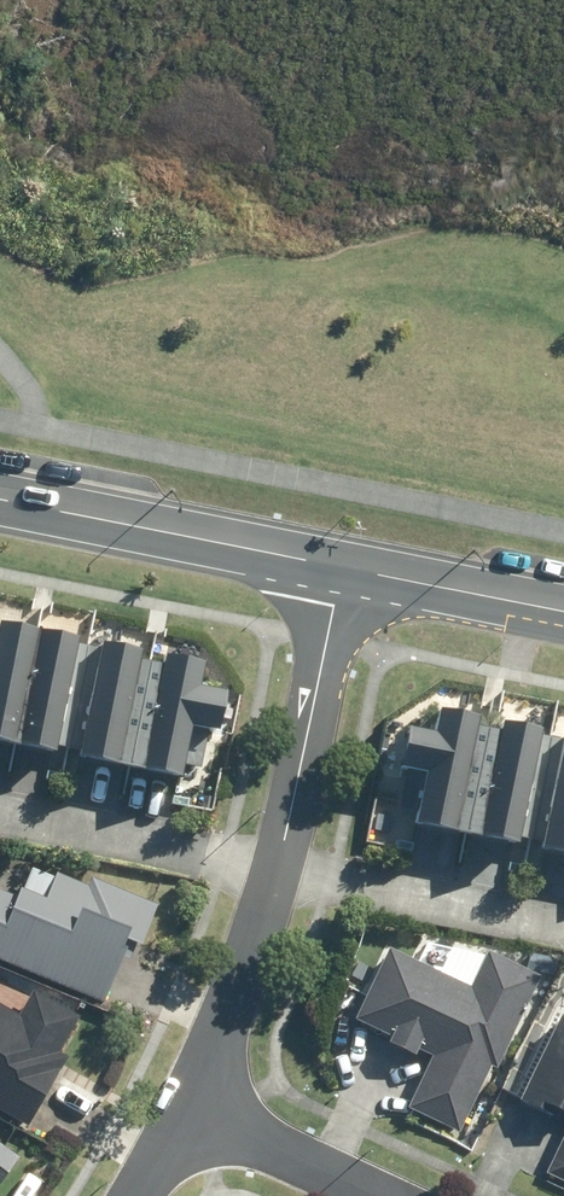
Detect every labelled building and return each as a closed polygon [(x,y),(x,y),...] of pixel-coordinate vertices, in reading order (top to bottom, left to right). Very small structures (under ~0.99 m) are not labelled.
[(0,640),(0,747),(51,758),(55,741),(77,640),(4,624),(0,640)] [(161,655),(105,643),(83,747),(80,761),(136,772),(161,655)] [(199,692),(203,665),(165,658),(145,774),(182,780),(191,728),(221,733),(227,697),(199,692)] [(434,733),(410,729),(403,768),(427,772),(418,827),(460,834),(479,721),(437,714),(434,733)] [(542,730),(505,724),(483,843),(520,850),(542,730)] [(562,735),(543,852),(563,855),(563,736),(562,735)] [(18,889),(0,882),(0,962),(107,1005),(131,944),(142,948),(159,906),(91,878),(88,886),(29,862),(18,889)] [(422,1049),(434,1056),(406,1106),(457,1134),(544,977),(494,949),(471,989),(391,945),(352,1016),(392,1038),(388,1046),(415,1061),(422,1049)] [(82,1020),(32,993),(21,1015),(0,1003),(0,1106),(28,1121),(82,1020)] [(563,1012),(518,1102),(552,1119),(556,1111),(563,1115),(563,1012)] [(544,1180),(563,1190),(563,1139),(544,1180)] [(24,1163),(0,1146),(0,1195),(24,1163)]
